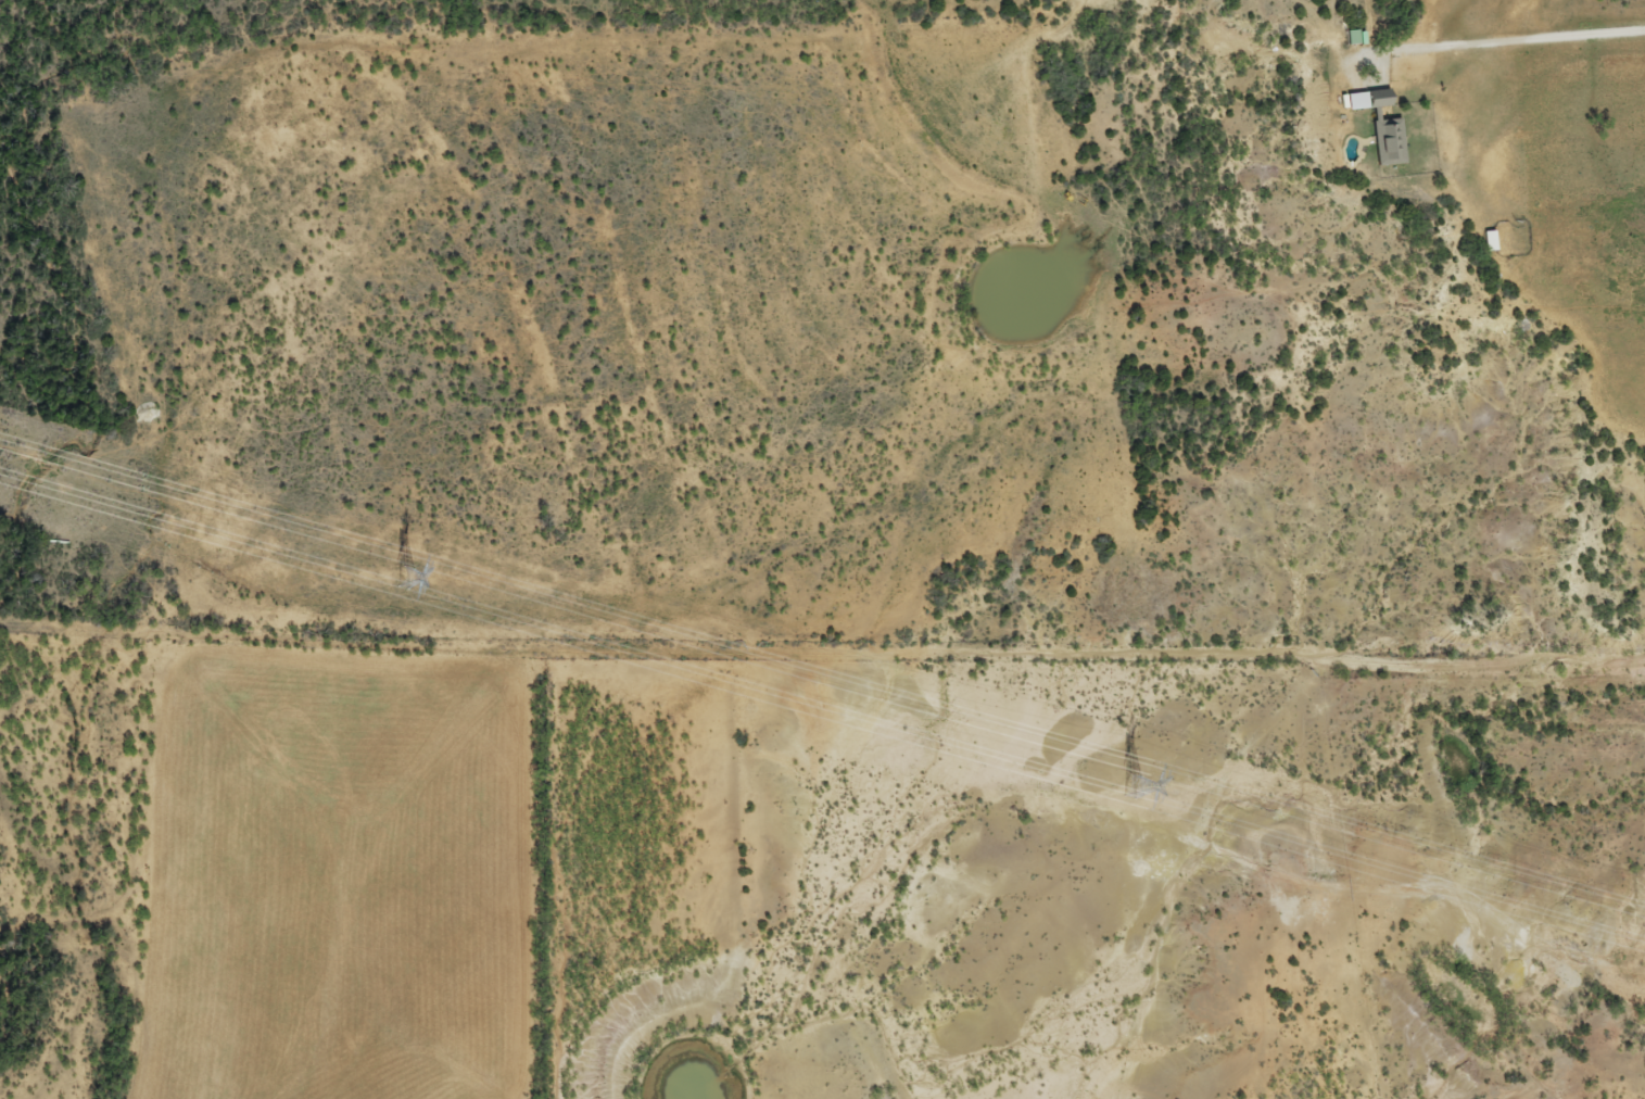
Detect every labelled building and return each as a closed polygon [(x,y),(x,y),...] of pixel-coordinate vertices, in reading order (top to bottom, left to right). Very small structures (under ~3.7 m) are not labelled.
[(1348,30),(1348,45),(1358,45),(1358,30),(1348,30)] [(1385,88),(1364,92),(1366,109),(1388,106),(1385,88)] [(1400,119),(1377,120),(1377,111),(1371,112),(1373,165),(1402,164),(1400,119)] [(1493,231),(1483,231),(1483,251),(1493,251),(1493,231)]
